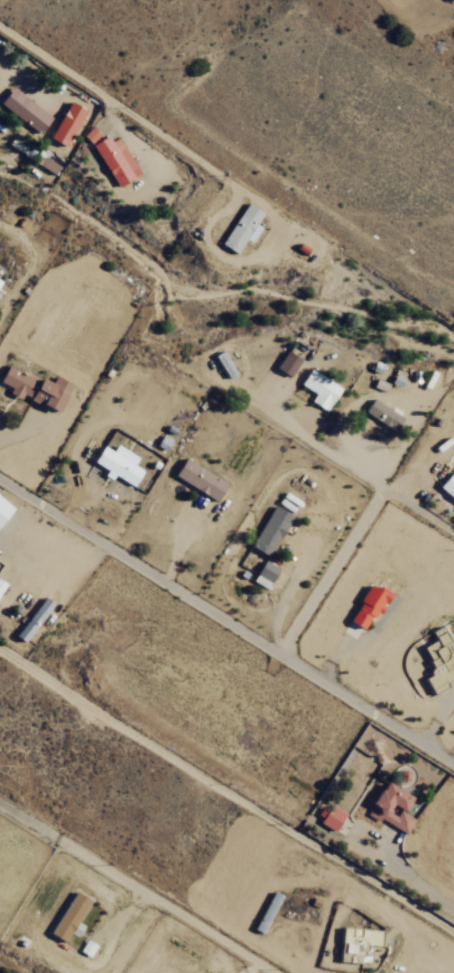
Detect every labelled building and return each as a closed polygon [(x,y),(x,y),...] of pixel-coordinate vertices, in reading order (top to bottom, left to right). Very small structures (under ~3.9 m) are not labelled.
[(9,88),(0,103),(0,107),(41,132),(52,114),(9,88)] [(85,110),(69,101),(49,138),(66,147),(85,110)] [(83,135),(91,144),(100,135),(92,126),(83,135)] [(140,173),(118,137),(111,141),(107,135),(92,144),(117,187),(140,173)] [(35,163),(56,174),(60,165),(39,155),(35,163)] [(262,212),(246,202),(220,244),(235,254),(245,239),(251,242),(260,227),(256,224),(262,212)] [(215,354),(227,378),(235,375),(223,350),(215,354)] [(300,360),(286,351),(275,368),(289,377),(300,360)] [(54,376),(50,385),(6,366),(0,380),(0,383),(11,387),(8,393),(20,399),(21,396),(59,412),(71,384),(54,376)] [(311,401),(326,411),(341,388),(310,368),(300,384),(315,394),(311,401)] [(394,431),(402,419),(373,399),(364,411),(394,431)] [(102,446),(93,462),(107,470),(105,472),(132,487),(142,470),(133,465),(138,457),(116,445),(112,451),(102,446)] [(215,501),(226,484),(185,458),(174,475),(215,501)] [(452,471),(438,486),(453,501),(453,473),(452,471)] [(0,498),(0,523),(12,509),(0,498)] [(268,557),(292,516),(273,505),(250,546),(268,557)] [(252,581),(266,589),(278,568),(264,560),(252,581)] [(388,592),(370,582),(348,620),(366,631),(388,592)] [(51,602),(42,596),(17,638),(25,643),(51,602)] [(434,673),(424,678),(433,694),(448,686),(446,681),(453,677),(453,659),(438,628),(431,631),(436,640),(421,647),(434,673)] [(411,796),(385,781),(367,812),(406,834),(414,818),(403,812),(411,796)] [(325,811),(323,810),(317,822),(335,831),(345,812),(329,804),(325,811)] [(89,899),(73,891),(49,933),(65,942),(89,899)] [(280,894),(271,891),(255,930),(263,934),(280,894)] [(340,962),(369,963),(370,945),(380,945),(381,929),(341,927),(340,962)]
